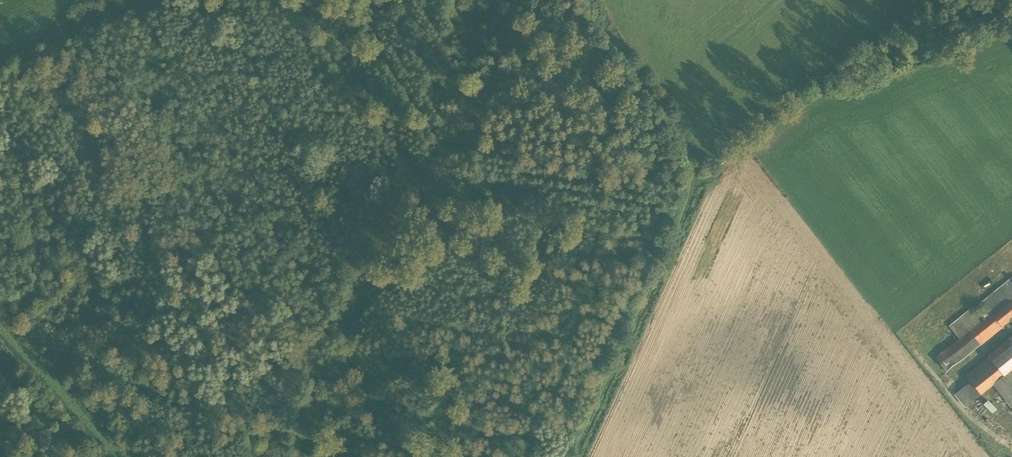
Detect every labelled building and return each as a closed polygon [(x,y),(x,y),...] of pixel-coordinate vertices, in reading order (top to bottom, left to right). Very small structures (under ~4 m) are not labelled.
[(981,302),(990,314),(980,322),(970,309),(949,326),(959,339),(935,357),(947,372),(1010,321),(1011,323),(1011,277),(981,302)] [(987,356),(988,357),(965,375),(970,382),(955,394),(965,407),(982,394),(994,385),(1011,408),(1011,374),(1010,372),(1011,370),(1011,336),(987,356)] [(989,399),(984,404),(993,413),(998,408),(989,399)]
